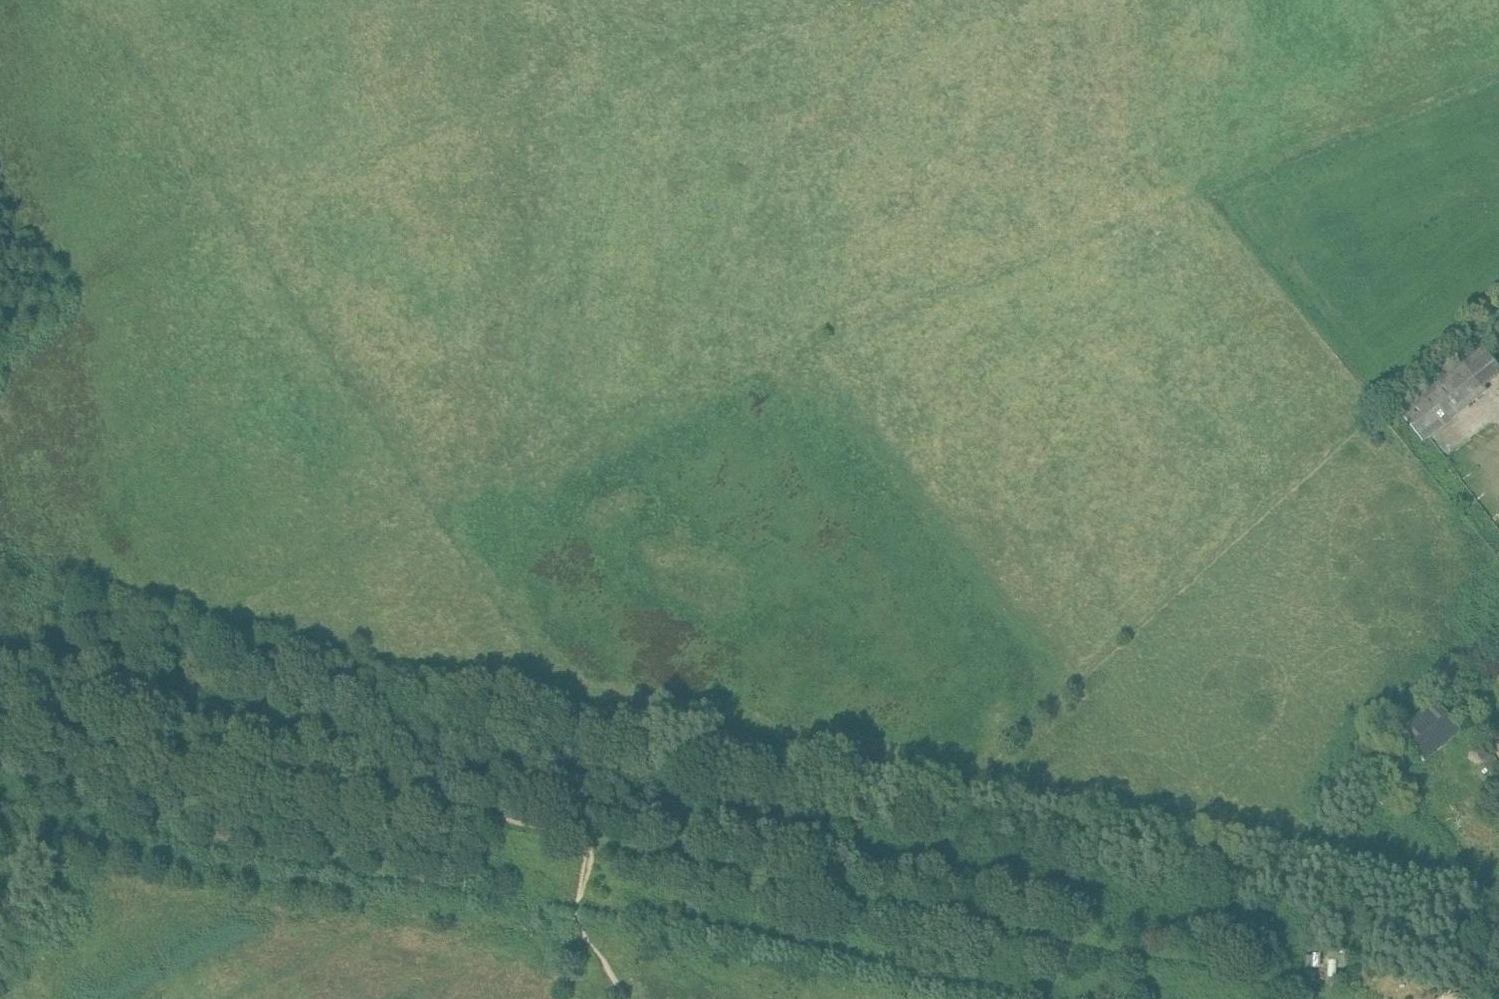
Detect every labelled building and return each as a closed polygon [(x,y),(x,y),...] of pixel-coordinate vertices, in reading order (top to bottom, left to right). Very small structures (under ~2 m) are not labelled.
[(1451,373),(1406,408),(1427,437),(1472,401),(1486,390),(1482,386),(1464,363),(1451,373)] [(1435,699),(1397,731),(1425,763),(1462,732),(1435,699)] [(1489,735),(1498,749),(1498,722),(1491,734),(1489,735)]
